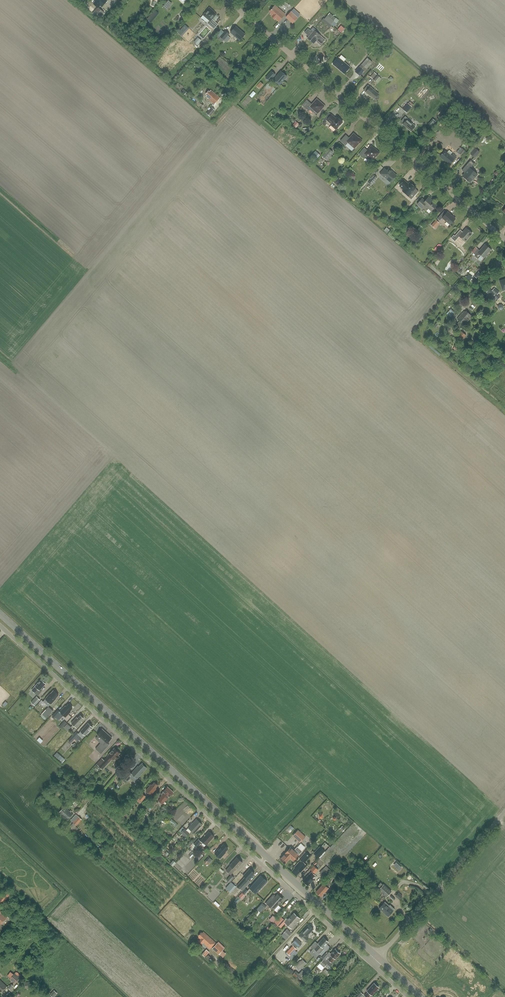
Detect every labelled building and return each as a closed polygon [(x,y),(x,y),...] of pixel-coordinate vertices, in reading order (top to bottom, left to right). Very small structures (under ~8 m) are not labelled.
[(107,0),(94,0),(95,1),(93,4),(98,7),(99,8),(100,6),(102,7),(108,0),(107,0)] [(163,7),(167,10),(172,3),(168,0),(163,7)] [(275,5),(270,10),(271,12),(270,14),(272,15),(271,16),(274,19),(275,18),(278,21),(285,14),(275,5)] [(98,20),(104,13),(99,8),(98,7),(92,14),(98,20)] [(216,14),(212,10),(210,8),(207,11),(204,15),(209,20),(207,23),(214,29),(218,24),(212,19),(216,14)] [(285,14),(290,18),(294,14),(289,10),(285,14)] [(329,13),(322,21),(330,27),(332,25),(330,24),(333,21),(336,23),(339,21),(329,13)] [(239,41),(244,34),(235,26),(230,33),(239,41)] [(308,28),(304,33),(308,36),(307,38),(312,42),(314,40),(315,41),(316,40),(321,44),(325,40),(314,30),(315,30),(313,27),(310,30),(308,28)] [(222,42),(228,34),(225,31),(224,32),(221,29),(215,36),(222,42)] [(367,57),(355,71),(360,76),(372,62),(367,57)] [(344,74),(349,67),(338,58),(332,64),(344,74)] [(188,71),(179,82),(184,87),(193,76),(188,71)] [(280,71),(273,80),(279,85),(286,76),(280,71)] [(270,82),(276,75),(272,72),(266,79),(270,82)] [(381,79),(374,73),(370,77),(378,84),(381,79)] [(377,95),(378,94),(370,87),(369,87),(367,85),(363,90),(365,92),(373,99),(374,98),(375,99),(376,99),(377,99),(378,98),(379,97),(378,96),(377,95)] [(208,99),(214,105),(220,98),(211,90),(209,92),(206,95),(207,95),(206,97),(208,99)] [(317,113),(324,105),(316,99),(311,104),(309,101),(304,107),(308,111),(309,109),(312,112),(314,110),(317,113)] [(402,109),(406,113),(415,102),(411,99),(402,109)] [(209,117),(215,111),(212,108),(206,114),(209,117)] [(331,115),(326,120),(331,124),(330,125),(335,129),(342,122),(337,117),(335,119),(331,115)] [(410,131),(414,126),(406,119),(407,118),(405,116),(400,121),(403,123),(402,124),(410,131)] [(359,138),(354,134),(350,138),(346,135),(340,141),(346,146),(348,143),(355,149),(359,143),(360,144),(362,141),(359,138)] [(376,150),(371,146),(367,151),(364,148),(359,154),(364,159),(366,156),(372,161),(376,156),(377,157),(380,153),(376,149),(376,150)] [(461,156),(465,151),(461,147),(457,152),(461,156)] [(475,148),(470,154),(474,157),(479,152),(475,148)] [(331,153),(328,150),(322,157),(325,160),(331,153)] [(452,153),(449,151),(447,153),(445,151),(440,156),(450,165),(457,157),(453,154),(452,155),(451,154),(452,153)] [(471,160),(462,170),(465,172),(463,175),(470,182),(477,174),(471,168),(475,164),(471,160)] [(384,168),(379,174),(382,176),(383,175),(391,182),(396,176),(391,172),(392,171),(388,168),(387,170),(384,168)] [(404,180),(399,186),(403,189),(402,191),(408,196),(415,188),(409,182),(408,184),(404,180)] [(422,198),(417,204),(422,208),(424,205),(431,211),(437,205),(431,200),(432,200),(428,197),(425,201),(422,198)] [(441,214),(437,218),(440,220),(442,217),(450,224),(455,218),(447,211),(444,216),(441,214)] [(455,241),(458,238),(460,236),(465,241),(473,233),(467,228),(466,227),(463,232),(460,230),(455,236),(454,235),(451,238),(455,241)] [(491,249),(485,244),(480,250),(477,249),(473,253),(476,255),(475,256),(478,259),(481,255),(484,258),(491,249)] [(499,292),(494,288),(492,291),(490,289),(487,292),(492,297),(491,299),(494,302),(496,299),(498,300),(501,297),(499,296),(497,294),(499,292)] [(455,318),(458,315),(451,309),(446,314),(451,318),(454,320),(455,318)] [(463,314),(458,320),(464,325),(472,316),(466,311),(466,313),(465,312),(463,314)] [(467,339),(468,337),(461,331),(457,337),(461,341),(465,337),(467,339)] [(42,680),(32,690),(38,695),(41,692),(40,691),(46,684),(42,680)] [(56,698),(58,695),(54,691),(51,694),(44,701),(46,704),(49,701),(51,704),(56,699),(56,698)] [(37,697),(31,703),(35,706),(40,700),(37,697)] [(66,706),(60,711),(58,709),(52,716),(55,718),(56,717),(59,720),(64,715),(66,717),(71,711),(70,710),(73,708),(68,704),(66,706)] [(49,706),(42,714),(46,719),(54,711),(49,706)] [(76,727),(71,732),(73,734),(78,729),(77,728),(82,722),(81,721),(84,718),(81,716),(78,718),(77,717),(72,724),(76,727)] [(81,732),(78,734),(80,736),(82,734),(83,735),(84,734),(86,736),(94,728),(88,723),(81,732)] [(105,732),(107,729),(101,723),(94,730),(98,734),(97,734),(98,736),(96,739),(101,743),(95,749),(101,754),(109,745),(107,743),(112,738),(105,732)] [(102,759),(97,764),(102,769),(107,764),(112,758),(113,760),(115,758),(118,760),(120,758),(117,755),(120,753),(115,748),(108,755),(109,756),(104,760),(102,759)] [(147,769),(141,764),(139,767),(138,766),(131,773),(129,771),(123,778),(128,781),(133,775),(137,779),(147,769)] [(155,788),(158,785),(155,782),(152,785),(151,785),(146,790),(151,794),(156,789),(155,788)] [(165,802),(173,792),(167,787),(163,791),(164,792),(160,797),(165,802)] [(143,794),(137,801),(140,803),(142,801),(143,801),(147,797),(143,794)] [(155,800),(146,810),(149,812),(151,810),(152,810),(158,803),(155,800)] [(63,808),(59,812),(68,820),(73,814),(71,813),(72,811),(71,810),(70,811),(67,809),(67,810),(65,808),(64,809),(63,808)] [(79,817),(69,828),(74,833),(78,828),(76,826),(82,820),(79,817)] [(201,825),(202,824),(196,818),(188,828),(189,828),(187,830),(184,828),(181,832),(186,837),(192,831),(195,833),(202,825),(201,825)] [(300,843),(306,837),(298,830),(293,836),(300,843)] [(207,845),(214,836),(209,832),(201,841),(199,839),(194,844),(197,847),(203,841),(207,845)] [(225,851),(227,848),(223,844),(220,848),(220,847),(215,853),(220,858),(225,852),(225,851)] [(319,858),(326,851),(320,846),(314,853),(319,858)] [(284,854),(279,860),(285,864),(290,859),(293,861),(298,855),(290,848),(284,854)] [(295,868),(292,871),(296,876),(300,872),(300,873),(307,866),(304,863),(310,856),(305,852),(299,859),(301,860),(294,867),(295,868)] [(239,867),(243,863),(237,857),(230,865),(226,870),(231,875),(235,870),(235,871),(237,868),(238,869),(239,867)] [(209,858),(204,862),(208,866),(212,861),(209,858)] [(316,863),(310,870),(315,874),(321,868),(321,867),(322,866),(318,862),(317,864),(316,863)] [(325,867),(323,869),(319,873),(325,878),(328,874),(330,872),(325,867)] [(254,874),(249,869),(243,876),(245,877),(237,886),(242,891),(248,884),(246,882),(254,874)] [(312,879),(315,876),(311,872),(303,881),(308,886),(313,881),(312,879)] [(256,894),(269,880),(262,875),(250,888),(256,894)] [(321,897),(329,888),(328,886),(330,885),(328,884),(332,879),(329,877),(325,881),(326,881),(316,892),(321,897)] [(225,889),(229,892),(235,885),(231,882),(225,889)] [(391,891),(383,884),(378,890),(386,897),(391,891)] [(248,891),(245,888),(239,896),(242,899),(245,895),(244,894),(248,891)] [(11,894),(7,889),(0,897),(1,897),(0,899),(0,905),(1,906),(11,894)] [(281,902),(283,899),(278,894),(275,897),(273,895),(266,903),(274,910),(281,902)] [(261,912),(266,906),(262,903),(257,909),(254,913),(257,916),(260,912),(261,912)] [(388,917),(393,911),(384,903),(379,909),(388,917)] [(288,926),(297,916),(294,913),(290,917),(289,916),(284,922),(285,923),(288,926)] [(280,916),(275,921),(281,927),(285,923),(284,922),(287,919),(286,918),(285,920),(280,916)] [(297,916),(288,926),(292,929),(297,923),(296,923),(300,918),(297,916)] [(306,936),(313,929),(309,925),(306,928),(305,927),(299,935),(305,941),(308,937),(306,936)] [(292,933),(287,929),(283,933),(288,937),(292,933)] [(210,949),(216,943),(204,932),(203,934),(202,933),(199,936),(200,937),(199,938),(201,940),(199,941),(202,944),(203,942),(210,949)] [(318,952),(328,941),(323,937),(318,943),(318,944),(314,948),(318,952)] [(299,947),(302,944),(297,938),(293,942),(299,947)] [(222,951),(225,948),(219,942),(213,949),(219,954),(220,953),(221,954),(223,952),(222,951)] [(290,956),(296,949),(292,946),(286,952),(290,956)] [(331,956),(328,959),(332,963),(340,953),(336,948),(330,955),(331,956)] [(299,970),(300,969),(304,966),(301,961),(297,964),(297,965),(296,966),(299,970)] [(18,970),(10,980),(14,984),(23,974),(18,970)] [(303,975),(302,977),(296,971),(293,975),(299,980),(302,983),(306,978),(303,975)] [(378,986),(374,983),(372,986),(371,986),(367,991),(368,991),(364,995),(366,996),(368,996),(371,994),(376,990),(375,989),(378,986)]
